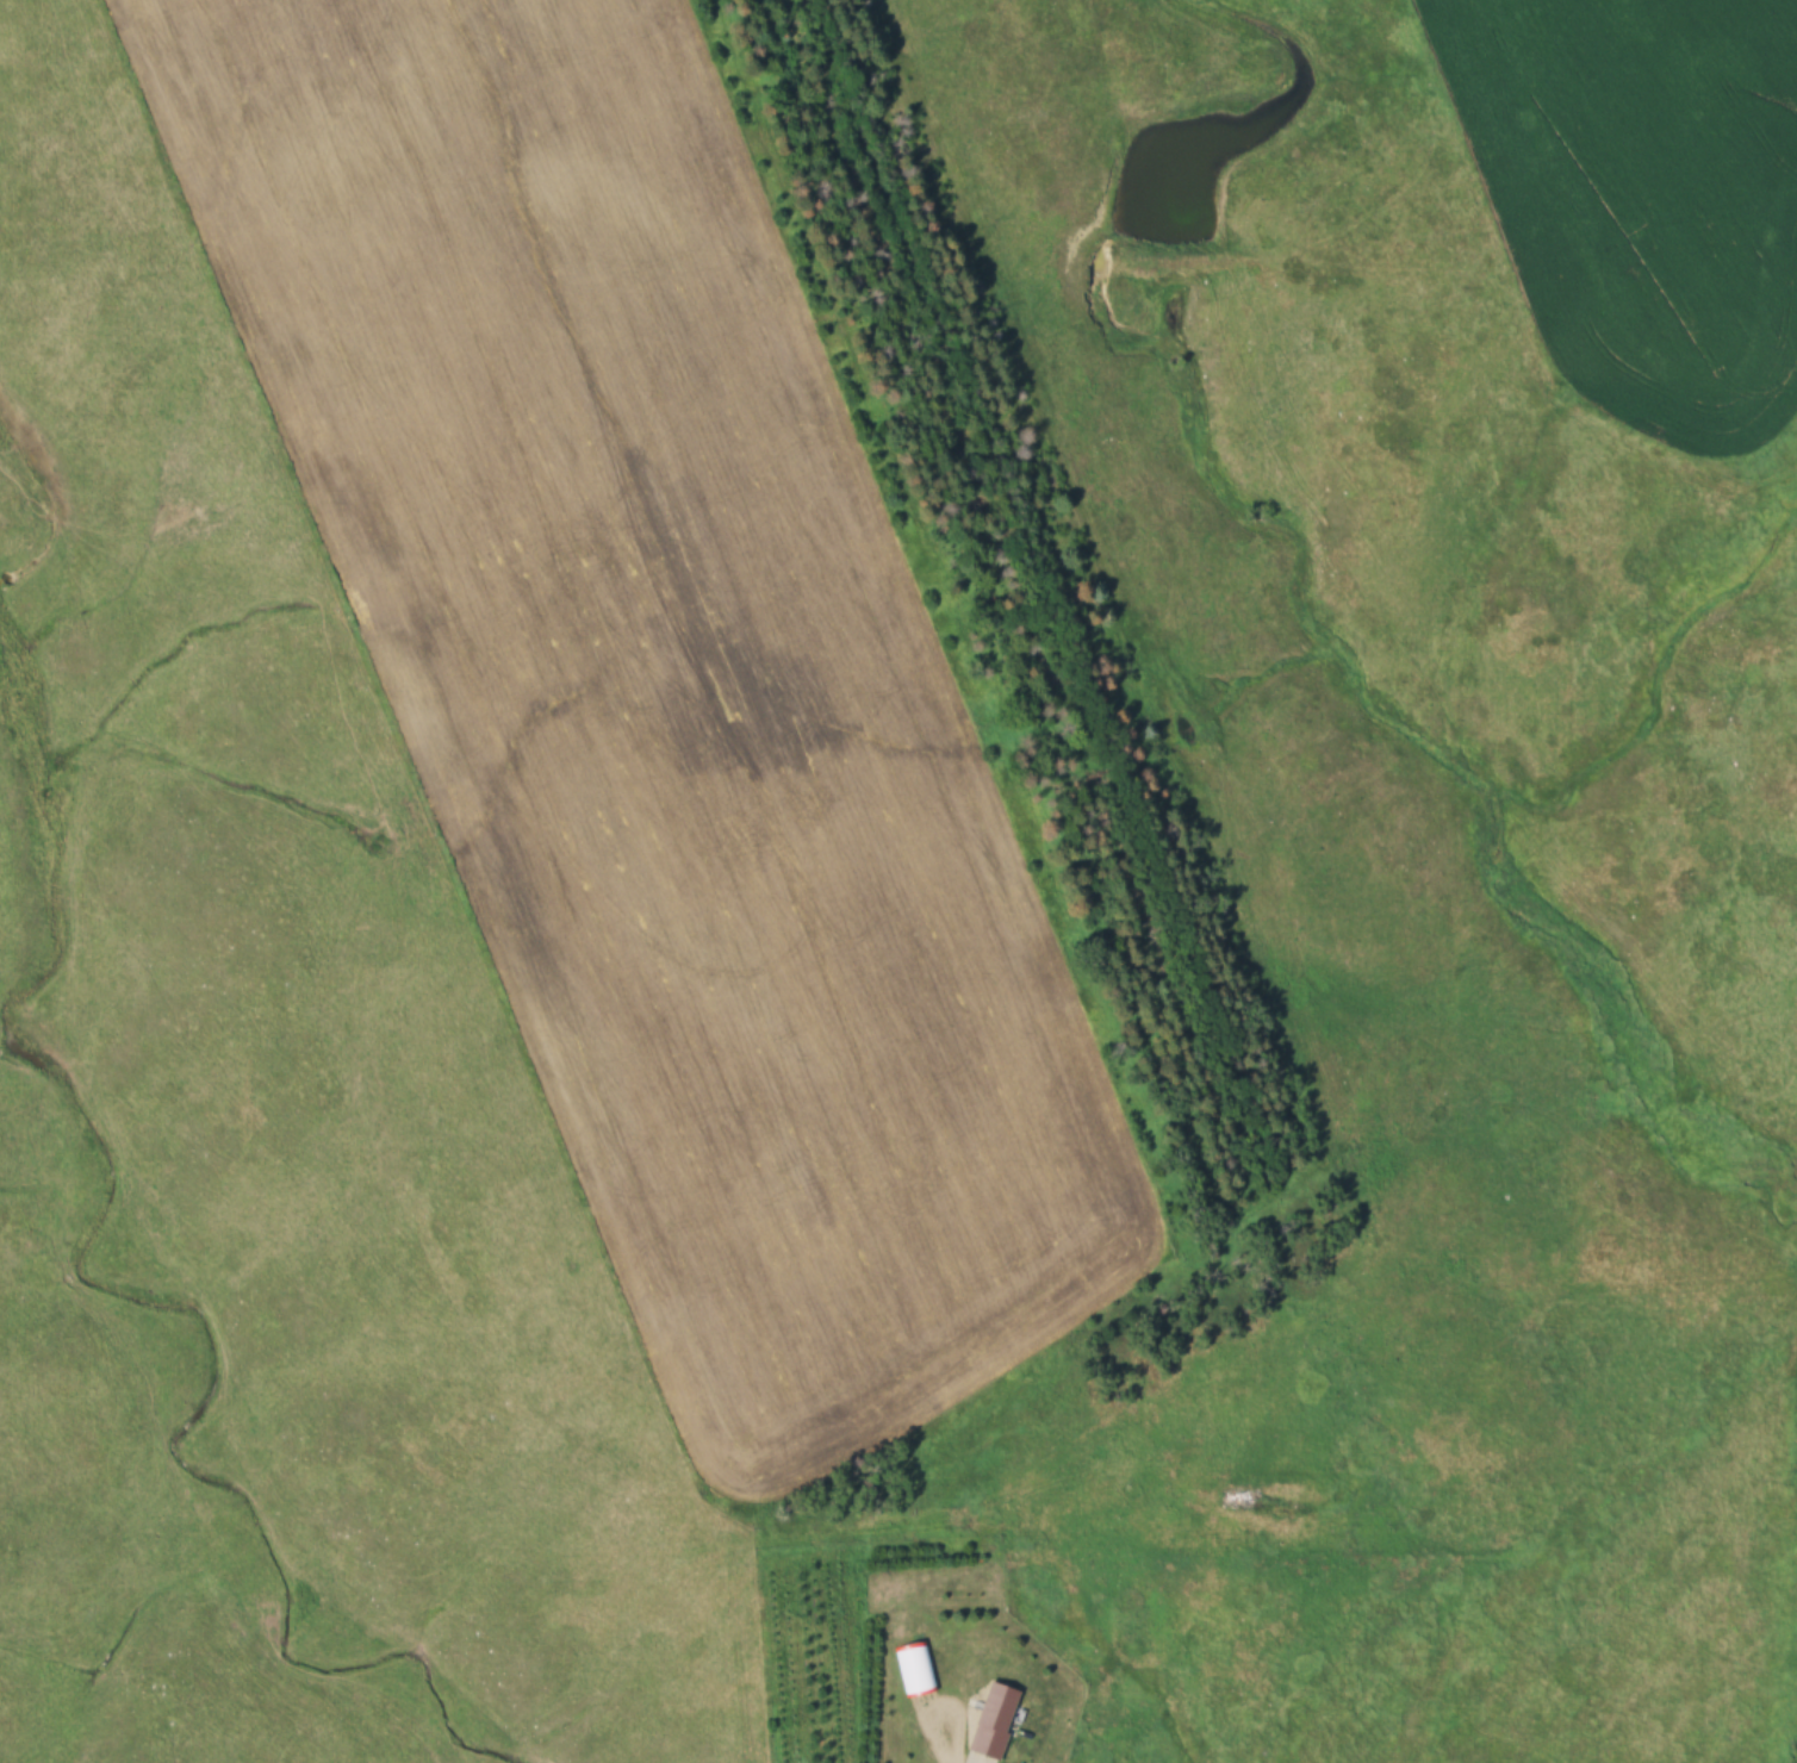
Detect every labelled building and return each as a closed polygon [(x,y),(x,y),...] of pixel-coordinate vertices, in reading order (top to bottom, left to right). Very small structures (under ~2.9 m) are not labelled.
[(971,1751),(1001,1759),(1021,1690),(990,1681),(971,1751)]
